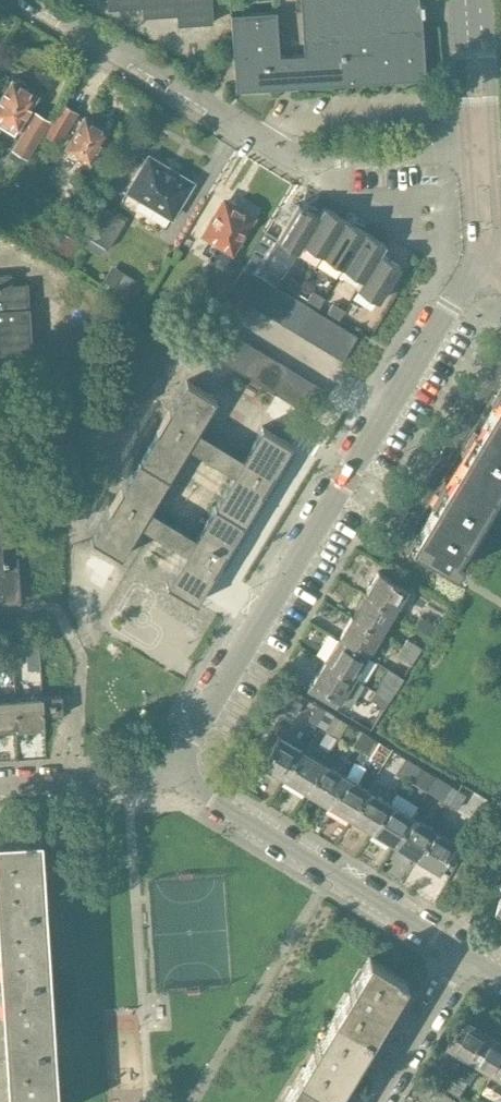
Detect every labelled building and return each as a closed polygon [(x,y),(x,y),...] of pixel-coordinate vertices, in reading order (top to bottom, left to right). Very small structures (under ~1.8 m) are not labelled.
[(107,8),(141,6),(142,15),(176,13),(177,24),(212,22),(210,0),(106,0),(107,8)] [(231,12),(232,42),(239,42),(241,89),(425,77),(420,0),(306,0),(308,33),(303,34),(304,54),(279,55),(276,10),(231,12)] [(13,131),(16,127),(22,130),(12,147),(25,155),(47,119),(34,111),(31,115),(25,112),(37,93),(25,86),(25,81),(17,76),(11,79),(9,78),(0,94),(0,124),(13,131)] [(57,142),(75,112),(59,102),(41,132),(57,142)] [(88,162),(91,158),(95,161),(100,153),(95,150),(107,131),(84,117),(64,148),(88,162)] [(171,217),(192,182),(175,171),(176,171),(165,164),(164,165),(148,155),(127,190),(171,217)] [(284,224),(296,204),(287,198),(275,218),(284,224)] [(250,218),(228,205),(224,202),(204,234),(230,250),(250,218)] [(318,215),(298,203),(276,239),(298,252),(303,243),(302,242),(319,215),(318,215)] [(107,248),(125,219),(102,206),(85,234),(85,235),(80,243),(99,255),(104,246),(107,248)] [(344,219),(324,206),(323,206),(318,215),(319,215),(302,242),(303,243),(322,255),(344,219)] [(364,231),(344,219),(322,255),(342,267),(364,231)] [(386,244),(364,231),(342,267),(361,278),(363,279),(379,252),(380,253),(386,244)] [(400,265),(380,253),(379,252),(363,279),(361,278),(356,287),(378,301),(400,265)] [(257,263),(252,272),(256,274),(264,279),(269,270),(257,263)] [(243,266),(228,290),(241,298),(256,274),(252,272),(243,266)] [(281,278),(269,270),(264,279),(267,280),(276,286),(281,278)] [(32,351),(27,283),(25,283),(25,287),(11,288),(10,274),(0,275),(0,353),(32,351)] [(256,274),(241,298),(252,305),(267,280),(264,279),(256,274)] [(105,286),(120,296),(127,285),(112,275),(105,286)] [(292,278),(287,286),(299,294),(304,286),(292,278)] [(267,280),(252,305),(263,311),(278,287),(276,286),(267,280)] [(278,287),(263,311),(274,318),(289,294),(278,287)] [(312,291),(307,299),(319,306),(324,298),(312,291)] [(289,294),(274,318),(285,325),(300,301),(289,294)] [(300,301),(285,325),(296,332),(311,307),(300,301)] [(332,303),(327,311),(339,318),(344,310),(332,303)] [(311,307),(296,332),(307,338),(322,314),(311,307)] [(322,314),(307,338),(318,345),(333,321),(322,314)] [(224,329),(211,321),(196,345),(209,353),(224,329)] [(333,321),(318,345),(330,352),(344,328),(333,321)] [(344,328),(330,352),(342,360),(357,336),(344,328)] [(234,335),(224,329),(209,353),(219,359),(234,335)] [(245,342),(234,335),(219,359),(230,366),(245,342)] [(256,348),(245,342),(230,366),(241,372),(256,348)] [(266,355),(256,348),(241,372),(252,379),(266,355)] [(277,362),(266,355),(252,379),(263,386),(277,362)] [(288,368),(277,362),(263,386),(273,392),(288,368)] [(500,493),(500,366),(399,536),(455,570),(500,493)] [(299,375),(288,368),(273,392),(284,399),(299,375)] [(310,382),(299,375),(284,399),(295,405),(310,382)] [(261,426),(242,459),(196,431),(215,399),(185,381),(138,460),(91,539),(120,557),(139,525),(185,553),(166,585),(196,603),(290,444),(261,426)] [(324,390),(310,382),(295,405),(309,414),(324,390)] [(19,601),(15,533),(0,534),(0,603),(19,601)] [(113,569),(93,557),(87,567),(106,579),(113,569)] [(377,571),(364,594),(393,612),(407,589),(377,571)] [(364,594),(350,616),(380,634),(393,612),(364,594)] [(350,616),(337,638),(366,656),(380,634),(350,616)] [(420,617),(416,626),(430,634),(435,626),(420,617)] [(337,638),(324,660),(353,678),(366,656),(337,638)] [(406,639),(401,647),(415,656),(420,647),(406,639)] [(37,643),(24,644),(25,655),(38,655),(37,643)] [(415,656),(401,647),(397,655),(410,663),(415,656)] [(11,652),(1,653),(2,667),(12,666),(11,652)] [(324,660),(310,682),(349,706),(362,684),(353,678),(324,660)] [(380,683),(374,691),(388,700),(394,691),(380,683)] [(388,700),(374,691),(370,699),(384,707),(388,700)] [(61,695),(41,696),(43,715),(62,714),(61,695)] [(41,696),(14,698),(16,728),(43,726),(43,715),(41,696)] [(0,699),(0,729),(16,728),(14,698),(0,699)] [(316,723),(324,709),(317,705),(309,717),(305,714),(288,741),(301,748),(316,723)] [(324,728),(333,714),(324,709),(316,723),(324,728)] [(352,745),(360,750),(368,736),(361,731),(352,745)] [(301,748),(288,741),(279,735),(261,765),(283,778),(301,748)] [(368,736),(360,750),(368,755),(377,741),(368,736)] [(305,791),(323,762),(301,748),(283,778),(305,791)] [(396,772),(404,776),(412,762),(405,758),(396,772)] [(323,762),(305,791),(327,804),(345,775),(323,762)] [(412,762),(404,776),(413,781),(421,767),(412,762)] [(345,775),(327,804),(349,818),(366,788),(345,775)] [(441,799),(448,803),(456,789),(449,785),(441,799)] [(366,788),(349,818),(370,831),(388,801),(366,788)] [(465,794),(456,789),(448,803),(457,808),(465,794)] [(388,801),(370,831),(393,844),(411,815),(388,801)] [(411,815),(393,844),(415,858),(433,828),(411,815)] [(433,828),(415,858),(438,872),(456,842),(433,828)] [(44,903),(40,833),(29,834),(29,832),(23,833),(23,835),(0,836),(0,906),(44,903)] [(0,906),(0,976),(49,973),(44,903),(0,906)] [(369,957),(332,1018),(369,1041),(406,979),(369,957)] [(0,976),(0,985),(4,1047),(53,1043),(49,973),(0,976)] [(448,1045),(470,1058),(488,1029),(466,1015),(448,1045)] [(332,1018),(296,1077),(333,1100),(369,1041),(332,1018)] [(488,1029),(470,1058),(493,1072),(500,1059),(500,1037),(488,1029)] [(4,1047),(8,1101),(57,1101),(53,1043),(4,1047)] [(493,1072),(487,1082),(500,1091),(500,1059),(493,1072)] [(443,1085),(451,1090),(460,1076),(452,1071),(443,1085)] [(468,1081),(460,1076),(451,1090),(459,1095),(468,1081)] [(281,1101),(332,1101),(333,1100),(296,1077),(281,1101)]
